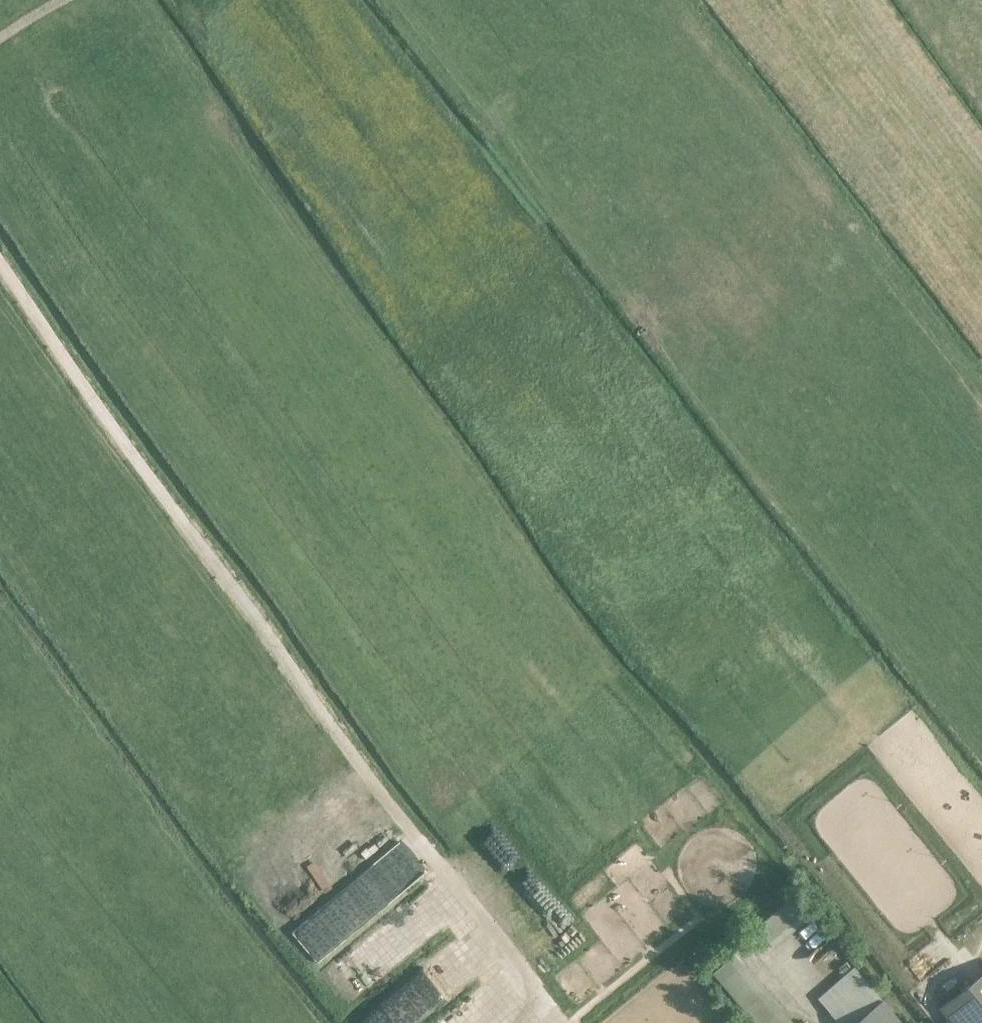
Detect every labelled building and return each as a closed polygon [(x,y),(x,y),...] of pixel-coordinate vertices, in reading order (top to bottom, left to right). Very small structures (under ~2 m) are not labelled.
[(741,962),(719,981),(754,1022),(793,1022),(741,962)] [(854,968),(817,999),(838,1022),(901,1022),(854,968)] [(945,1022),(981,1022),(981,974),(936,1013),(945,1022)] [(456,1022),(491,1022),(483,1009),(456,1022)]
